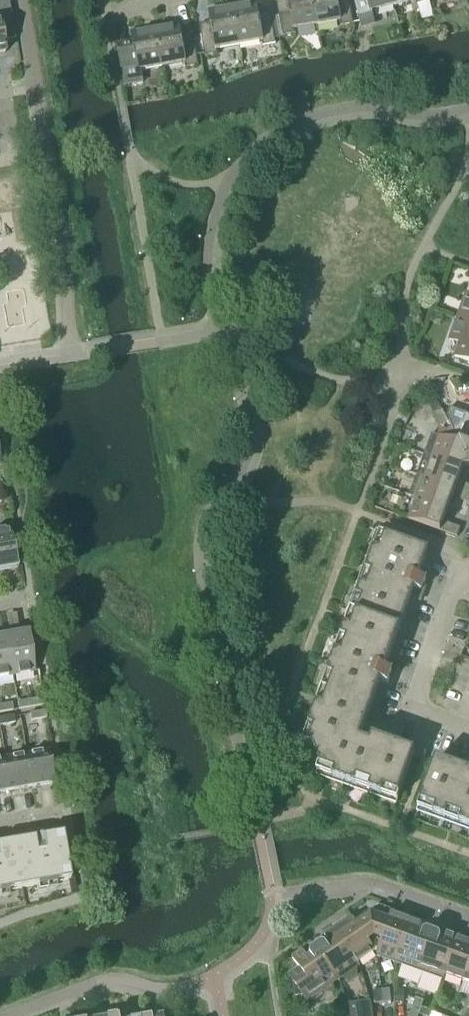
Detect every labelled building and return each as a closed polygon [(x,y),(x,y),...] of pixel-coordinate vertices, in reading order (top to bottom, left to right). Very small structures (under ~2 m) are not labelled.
[(277,8),(282,38),(295,35),(294,30),(317,26),(312,0),(288,0),(289,6),(277,8)] [(317,26),(339,22),(340,27),(353,25),(349,0),(312,0),(317,26)] [(359,22),(362,31),(375,27),(373,18),(371,13),(393,7),(391,0),(353,0),(359,22)] [(5,54),(3,42),(15,40),(9,2),(0,4),(0,55),(5,54)] [(256,4),(232,8),(239,46),(262,42),(262,47),(276,45),(270,16),(258,18),(256,4)] [(212,26),(199,28),(205,58),(218,55),(217,51),(239,46),(232,8),(209,12),(212,26)] [(178,26),(155,30),(162,69),(184,65),(185,69),(198,67),(193,38),(181,40),(178,26)] [(133,43),(117,46),(118,51),(125,87),(143,84),(141,72),(162,69),(155,30),(132,34),(133,42),(133,43)] [(467,296),(458,319),(468,323),(468,297),(467,296)] [(458,319),(449,342),(465,348),(459,362),(468,365),(468,323),(458,319)] [(441,411),(432,416),(437,426),(446,422),(441,411)] [(447,417),(446,418),(452,429),(451,429),(468,466),(468,426),(447,417)] [(468,467),(468,466),(451,429),(447,431),(444,439),(439,437),(438,437),(432,435),(424,457),(463,471),(463,470),(468,467)] [(463,471),(424,457),(416,477),(468,496),(468,487),(458,483),(463,471)] [(468,505),(468,496),(416,477),(409,497),(416,500),(448,511),(452,499),(468,505)] [(443,523),(448,511),(416,500),(408,521),(457,539),(460,529),(443,523)] [(9,528),(0,529),(0,570),(16,567),(9,528)] [(379,534),(350,613),(400,631),(412,598),(418,601),(421,592),(423,587),(425,580),(419,578),(428,552),(379,534)] [(350,613),(322,691),(372,709),(381,684),(387,686),(390,679),(392,674),(395,666),(388,663),(400,631),(350,613)] [(33,672),(27,633),(6,636),(6,642),(12,676),(33,672)] [(6,642),(6,636),(0,637),(0,678),(12,676),(6,642)] [(362,735),(372,709),(322,691),(303,745),(312,748),(320,765),(317,775),(397,803),(415,753),(362,735)] [(18,711),(44,706),(43,699),(17,704),(18,711)] [(13,712),(11,704),(0,706),(0,714),(13,712)] [(30,722),(46,719),(45,712),(29,715),(30,722)] [(15,725),(13,717),(0,720),(0,727),(15,725)] [(31,787),(53,783),(48,751),(25,755),(31,787)] [(10,791),(31,787),(25,755),(4,758),(10,791)] [(10,791),(4,758),(0,759),(0,792),(10,791)] [(436,761),(418,811),(468,829),(468,773),(436,761)] [(69,880),(62,835),(0,845),(0,892),(69,880)] [(377,951),(391,911),(378,907),(355,924),(373,952),(377,951)] [(394,963),(410,918),(391,911),(377,951),(376,955),(376,958),(394,964),(394,963)] [(373,952),(355,924),(350,917),(333,929),(357,964),(373,952)] [(418,971),(432,933),(425,930),(422,932),(421,934),(417,932),(421,922),(410,918),(394,963),(394,964),(411,970),(413,975),(417,976),(418,971)] [(359,967),(357,964),(333,929),(323,936),(329,945),(326,947),(325,945),(321,944),(315,948),(336,978),(335,979),(338,982),(339,981),(338,981),(341,979),(348,983),(357,977),(356,969),(358,967),(358,968),(359,967)] [(443,975),(457,935),(447,932),(443,942),(439,940),(440,938),(437,935),(432,933),(418,971),(417,976),(420,977),(425,975),(442,981),(444,975),(443,975)] [(468,962),(468,940),(457,935),(443,975),(444,975),(462,982),(468,962)] [(336,978),(315,948),(309,952),(309,957),(310,958),(307,960),(301,951),(291,958),(298,968),(290,974),(294,998),(302,997),(307,1005),(324,993),(334,991),(332,981),(335,979),(336,978)] [(382,1003),(390,1002),(388,990),(380,991),(382,1003)] [(374,1004),(382,1003),(380,991),(373,992),(374,1004)] [(418,1013),(423,1002),(415,999),(411,1010),(418,1013)] [(343,1012),(345,1015),(362,1015),(361,1003),(349,1004),(348,1005),(349,1007),(343,1012)]
